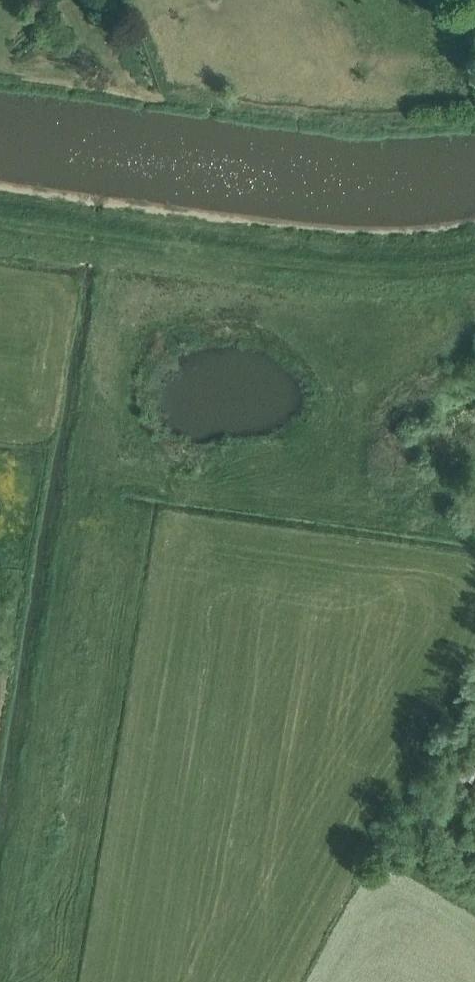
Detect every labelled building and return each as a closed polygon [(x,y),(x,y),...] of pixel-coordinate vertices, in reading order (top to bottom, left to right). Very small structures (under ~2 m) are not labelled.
[(95,2),(96,1),(96,0),(82,0),(83,4),(87,3),(88,8),(96,6),(95,2)] [(465,779),(474,768),(474,765),(473,763),(473,762),(465,754),(453,768),(465,779)]
